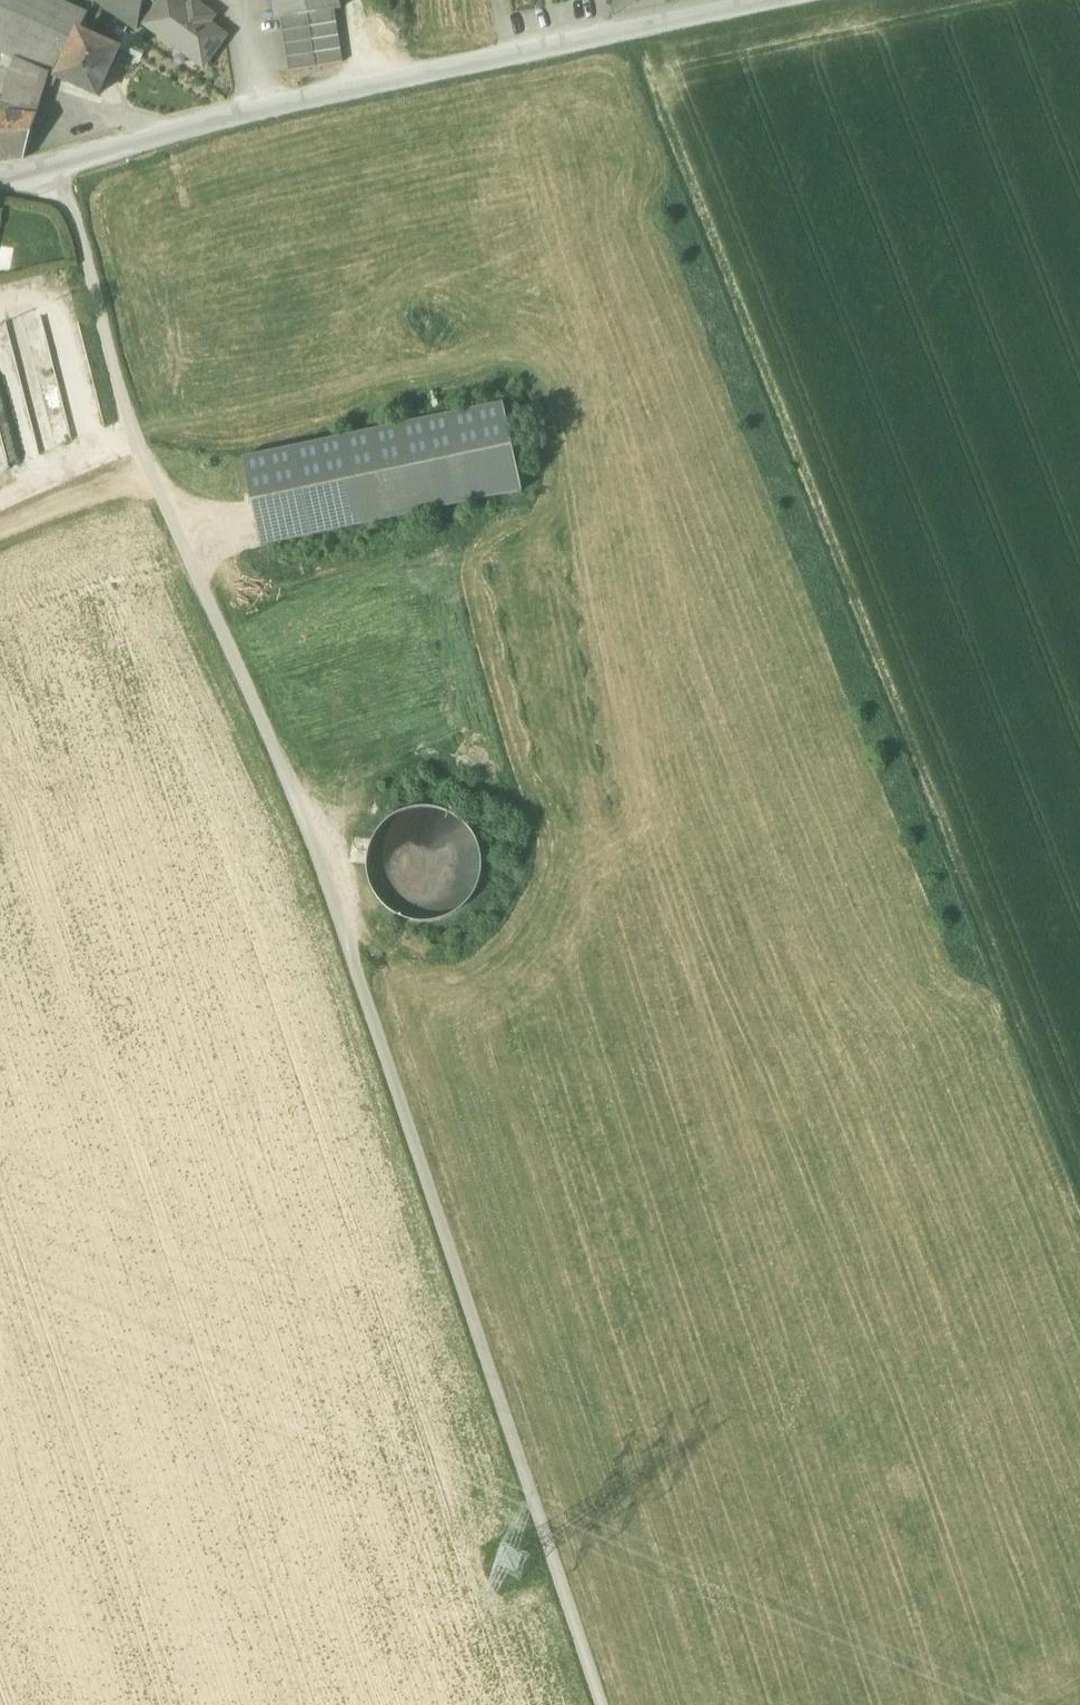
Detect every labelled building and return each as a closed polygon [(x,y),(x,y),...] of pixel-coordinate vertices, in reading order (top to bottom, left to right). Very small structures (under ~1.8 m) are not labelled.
[(39,70),(43,63),(52,67),(55,59),(64,63),(78,31),(80,32),(87,15),(53,0),(0,0),(0,52),(20,61),(39,70)] [(136,32),(142,0),(94,0),(94,2),(114,16),(136,32)] [(145,25),(203,67),(225,37),(208,24),(213,17),(193,2),(187,9),(175,0),(164,0),(145,25)] [(274,20),(281,19),(308,15),(309,15),(335,11),(340,10),(339,0),(271,0),(274,20)] [(309,15),(317,67),(343,63),(335,11),(309,15)] [(281,19),(289,71),(316,67),(308,15),(281,19)] [(58,79),(97,97),(119,50),(80,32),(78,31),(64,63),(57,78),(58,79)] [(5,111),(37,118),(48,85),(54,86),(58,79),(57,78),(64,63),(55,59),(52,67),(43,63),(39,70),(20,61),(5,111)] [(25,159),(26,157),(25,156),(37,118),(5,111),(0,110),(0,162),(25,159)] [(73,306),(43,308),(44,328),(74,326),(73,306)] [(243,460),(261,545),(521,490),(502,405),(243,460)] [(401,917),(423,921),(445,918),(464,906),(476,887),(481,866),(477,844),(465,825),(447,813),(425,808),(403,812),(385,824),(372,842),(367,864),(371,885),(383,904),(401,917)]
